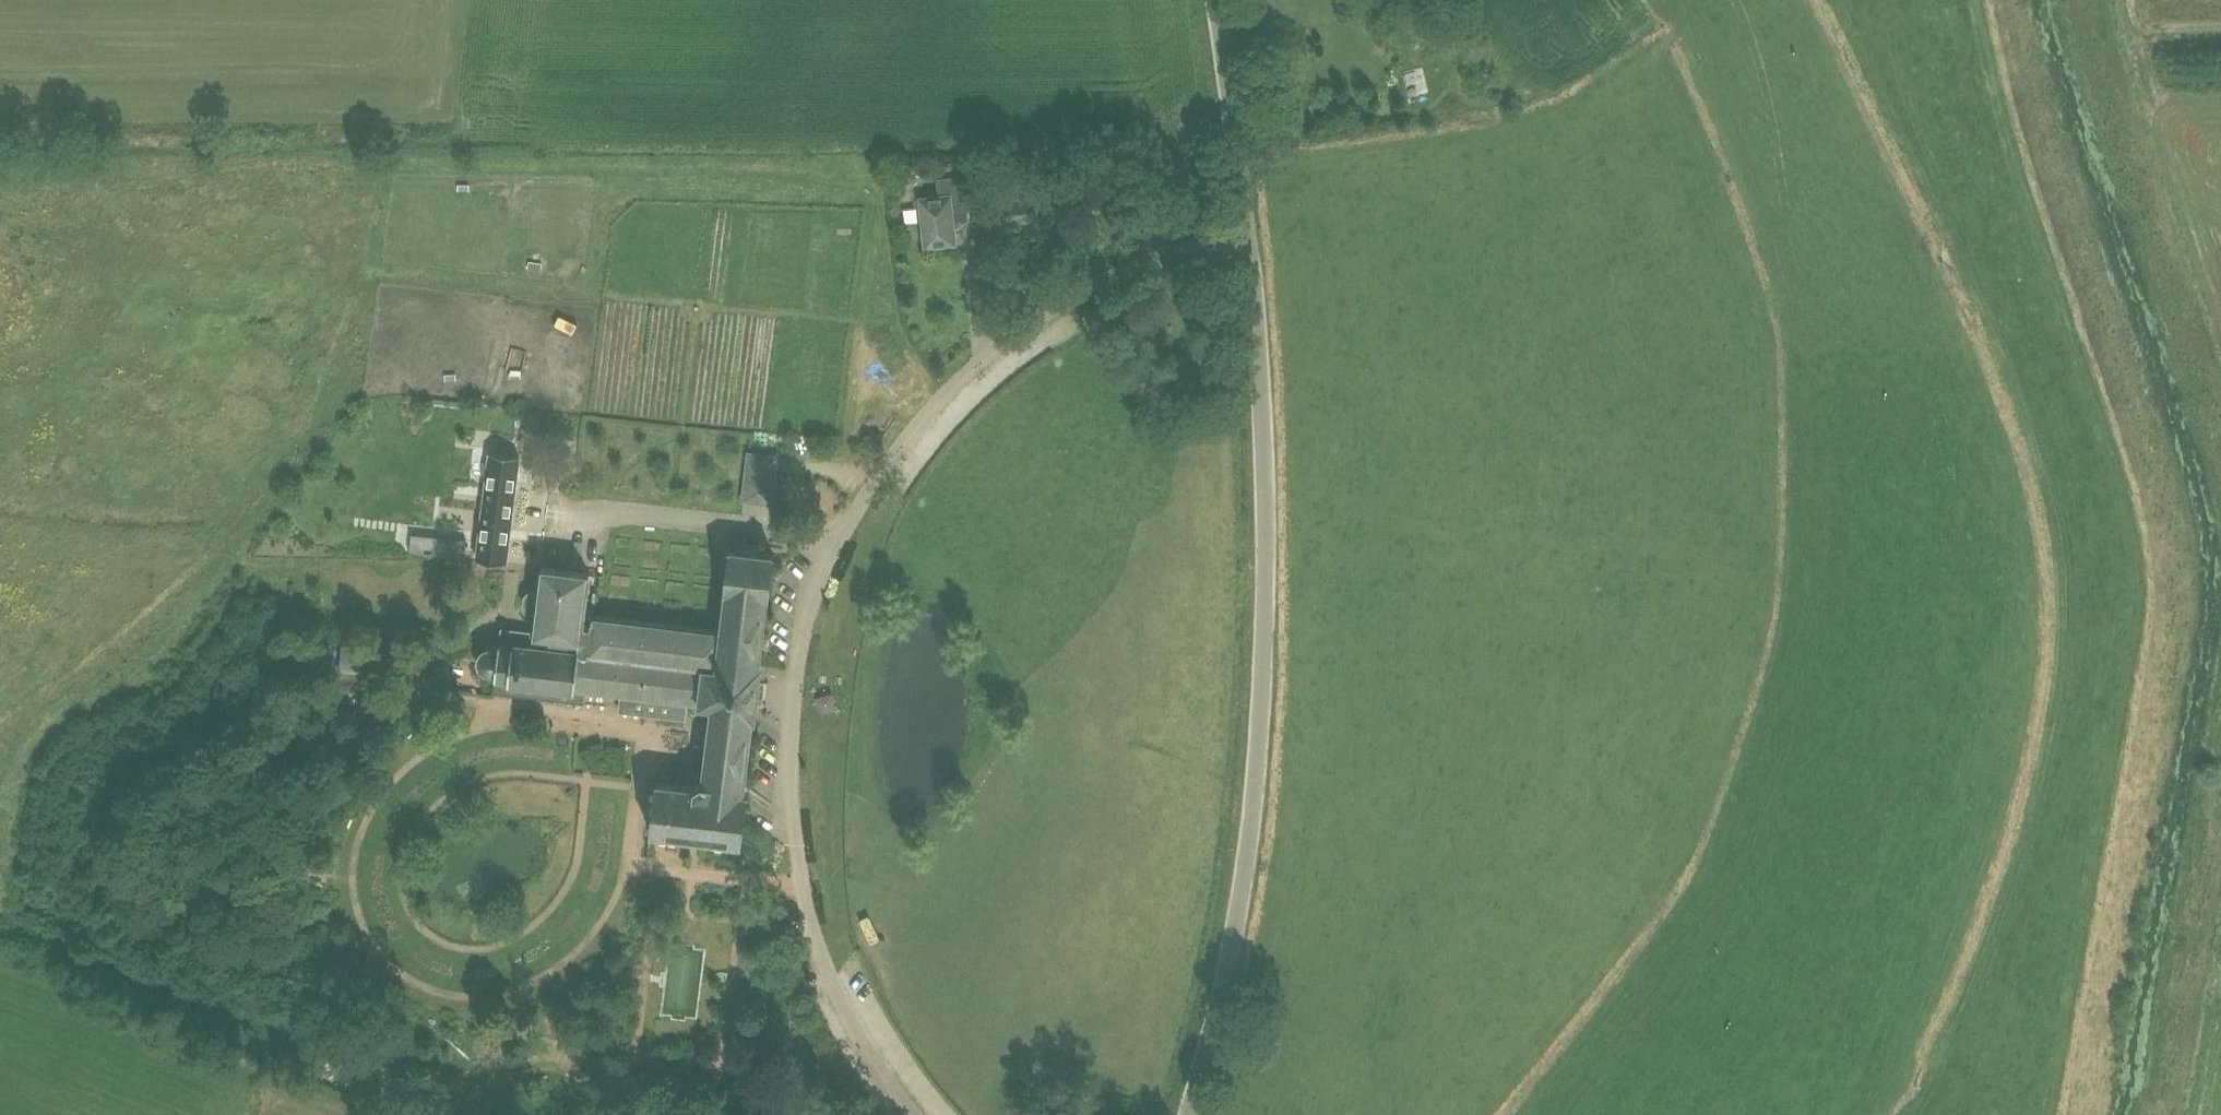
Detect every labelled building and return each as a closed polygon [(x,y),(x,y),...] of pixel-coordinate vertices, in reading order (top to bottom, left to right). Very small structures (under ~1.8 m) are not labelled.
[(919,196),(924,246),(956,243),(953,221),(968,219),(964,174),(936,177),(938,194),(919,196)] [(409,181),(398,179),(395,198),(406,199),(409,181)] [(623,256),(615,256),(613,280),(622,281),(623,256)] [(570,330),(560,329),(558,351),(569,352),(570,330)] [(779,455),(747,451),(741,501),(774,505),(779,455)] [(490,452),(477,559),(506,563),(519,455),(490,452)] [(464,557),(465,545),(466,539),(445,537),(443,555),(462,557),(464,557)] [(499,648),(493,647),(487,648),(482,653),(480,660),(483,666),(489,670),(494,671),(491,689),(553,697),(552,702),(571,704),(572,699),(581,700),(582,688),(619,693),(617,709),(685,717),(687,702),(698,703),(710,704),(701,781),(700,780),(695,785),(656,780),(650,830),(682,834),(712,838),(712,837),(742,841),(748,792),(743,791),(752,717),(754,718),(756,702),(760,703),(763,681),(759,681),(760,665),(759,665),(767,596),(769,596),(774,553),(729,548),(724,591),(726,592),(722,630),(593,614),(593,618),(584,616),(589,572),(541,566),(538,590),(531,589),(524,595),(523,604),(529,611),(536,612),(533,631),(501,627),(499,648)] [(386,647),(341,643),(339,668),(383,672),(386,647)]
